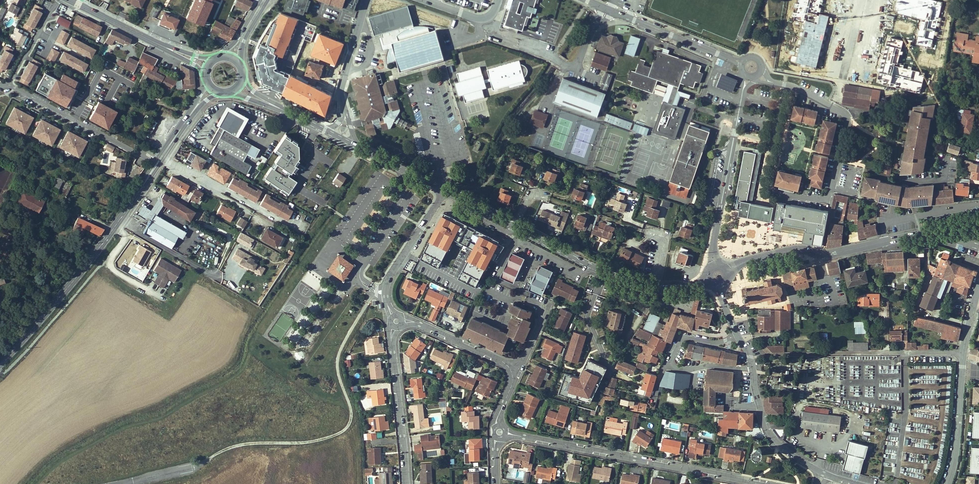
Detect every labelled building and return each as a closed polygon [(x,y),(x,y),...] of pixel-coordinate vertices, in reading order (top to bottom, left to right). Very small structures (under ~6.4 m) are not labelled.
[(20,18),(25,9),(20,7),(22,3),(19,1),(20,0),(13,0),(8,10),(16,14),(15,15),(20,18)] [(140,7),(127,0),(126,2),(140,9),(140,7)] [(202,25),(205,18),(203,17),(205,13),(206,9),(209,10),(212,2),(210,1),(207,0),(197,0),(198,0),(197,2),(194,1),(190,9),(192,10),(191,14),(188,13),(186,18),(202,25)] [(234,4),(248,10),(253,2),(247,0),(236,0),(234,4)] [(285,7),(305,14),(306,11),(308,12),(312,1),(310,1),(311,0),(287,0),(285,7)] [(358,0),(315,0),(344,11),(345,9),(354,12),(358,0)] [(532,12),(534,13),(536,9),(534,8),(535,3),(536,0),(513,0),(511,6),(507,5),(506,8),(510,9),(504,25),(509,27),(518,30),(522,31),(524,25),(527,16),(529,17),(531,18),(532,12)] [(33,8),(29,16),(37,20),(41,12),(40,12),(42,8),(35,5),(33,8)] [(154,18),(159,8),(155,6),(150,15),(154,18)] [(413,27),(414,27),(408,6),(369,18),(375,37),(383,35),(383,38),(382,39),(384,46),(392,44),(392,43),(398,41),(397,36),(403,30),(409,28),(413,27)] [(307,52),(317,26),(280,11),(267,27),(258,41),(253,55),(254,67),(258,79),(260,83),(284,95),(301,49),(307,52)] [(176,24),(178,20),(164,13),(159,25),(169,29),(170,27),(174,29),(175,27),(176,24)] [(91,33),(95,24),(78,15),(74,22),(74,24),(91,33)] [(33,28),(37,20),(29,16),(25,24),(23,28),(30,31),(32,28),(33,28)] [(231,25),(235,20),(228,16),(226,22),(231,25)] [(61,17),(58,23),(68,28),(70,22),(61,17)] [(229,40),(241,21),(236,19),(231,25),(226,22),(224,25),(215,20),(212,27),(212,28),(220,32),(218,35),(229,40)] [(91,33),(97,36),(102,27),(95,24),(91,33)] [(444,59),(436,30),(429,32),(428,27),(419,26),(414,27),(413,27),(409,28),(403,30),(397,36),(398,41),(392,43),(392,44),(393,47),(388,49),(387,53),(386,59),(386,63),(397,61),(400,72),(408,70),(437,61),(444,59)] [(19,29),(16,27),(9,40),(21,47),(23,43),(26,37),(18,32),(19,29)] [(220,32),(212,28),(210,32),(218,36),(218,35),(220,32)] [(112,29),(105,42),(111,45),(114,41),(114,39),(117,41),(123,44),(124,42),(129,45),(132,39),(112,29)] [(977,35),(976,41),(967,39),(968,34),(956,32),(953,50),(974,54),(973,61),(978,62),(978,36),(977,35)] [(619,55),(624,42),(620,40),(615,39),(612,38),(611,37),(607,35),(602,34),(598,47),(619,55)] [(640,37),(631,34),(625,53),(634,56),(640,37)] [(91,57),(95,50),(71,37),(67,45),(91,57)] [(5,50),(1,58),(9,62),(13,54),(11,53),(13,49),(6,46),(4,49),(5,50)] [(699,82),(703,72),(699,71),(701,65),(657,50),(651,67),(643,64),(645,60),(640,58),(635,71),(631,70),(628,79),(632,80),(631,84),(652,92),(657,79),(669,83),(678,86),(680,82),(693,86),(695,80),(699,82)] [(83,72),(87,64),(64,51),(60,59),(83,72)] [(154,66),(158,59),(143,52),(138,62),(143,65),(141,71),(144,73),(146,74),(149,69),(155,73),(157,70),(158,68),(154,66)] [(606,70),(611,57),(595,52),(591,65),(606,70)] [(129,70),(134,60),(128,57),(126,62),(123,67),(129,70)] [(0,59),(0,72),(1,72),(2,69),(4,70),(9,62),(1,58),(0,59)] [(29,61),(26,67),(25,69),(33,74),(37,66),(39,67),(41,63),(33,59),(32,63),(29,61)] [(138,62),(134,60),(129,70),(131,71),(134,72),(138,62)] [(437,61),(408,70),(415,71),(423,70),(432,67),(437,61)] [(520,61),(488,70),(493,90),(525,82),(524,78),(526,77),(527,75),(527,72),(527,70),(525,68),(524,67),(521,66),(520,61)] [(133,75),(133,74),(141,78),(142,79),(144,73),(141,71),(143,65),(138,62),(134,72),(131,71),(129,74),(132,76),(133,75)] [(308,69),(307,74),(321,78),(322,75),(326,76),(328,70),(324,69),(325,66),(311,62),(310,64),(308,69)] [(194,77),(193,72),(180,65),(181,72),(185,72),(185,78),(186,78),(186,77),(190,77),(190,78),(194,77)] [(33,74),(25,69),(21,77),(22,78),(20,81),(27,85),(33,74)] [(158,74),(159,71),(157,70),(155,73),(149,69),(146,74),(147,75),(165,85),(161,91),(168,95),(171,88),(172,89),(182,89),(195,88),(194,77),(190,78),(190,77),(186,77),(186,78),(185,78),(185,72),(181,72),(181,76),(176,80),(161,72),(159,74),(158,74)] [(458,75),(461,84),(464,83),(465,86),(477,83),(478,87),(485,85),(481,69),(458,75)] [(600,90),(605,92),(612,74),(606,72),(600,90)] [(146,74),(144,73),(142,79),(141,78),(141,80),(134,92),(132,91),(129,95),(137,98),(143,86),(141,85),(142,84),(142,85),(147,75),(146,74)] [(397,116),(400,110),(397,100),(394,100),(392,94),(397,92),(394,80),(385,82),(383,86),(380,87),(376,73),(352,80),(355,88),(359,91),(356,94),(354,95),(355,100),(358,99),(359,104),(357,105),(358,109),(360,109),(362,114),(360,114),(361,119),(363,118),(367,121),(368,124),(365,125),(367,133),(371,136),(377,134),(375,129),(382,127),(383,130),(390,128),(394,122),(397,116)] [(603,99),(605,92),(600,90),(564,77),(555,102),(597,117),(599,111),(603,113),(604,111),(608,100),(603,99)] [(66,83),(77,88),(79,85),(68,79),(66,83)] [(66,83),(63,90),(73,95),(75,92),(80,95),(78,99),(88,105),(89,104),(94,106),(97,100),(98,100),(103,90),(106,83),(100,80),(97,87),(87,82),(82,91),(77,88),(66,83)] [(464,83),(461,84),(457,85),(460,96),(464,95),(483,90),(486,89),(485,85),(478,87),(477,83),(465,86),(464,83)] [(675,95),(677,90),(678,86),(669,83),(663,101),(669,103),(671,98),(669,98),(671,93),(675,95)] [(878,101),(880,90),(845,84),(844,88),(844,91),(842,101),(855,103),(855,105),(854,106),(869,108),(870,104),(874,105),(875,101),(878,101)] [(115,87),(110,95),(117,99),(122,91),(115,87)] [(63,90),(60,96),(70,101),(73,95),(63,90)] [(466,104),(485,99),(483,90),(464,95),(466,104)] [(683,113),(685,108),(677,105),(680,96),(689,99),(690,94),(677,90),(675,95),(671,93),(669,98),(671,98),(669,103),(663,101),(653,131),(672,138),(673,136),(675,136),(683,113)] [(793,104),(790,118),(813,123),(814,117),(817,118),(818,113),(815,112),(815,109),(793,104)] [(923,157),(930,118),(932,118),(934,104),(913,106),(913,110),(912,110),(910,121),(907,121),(906,126),(911,127),(909,142),(906,141),(903,141),(902,146),(905,147),(900,173),(922,171),(925,157),(923,157)] [(6,123),(25,133),(33,117),(14,107),(6,123)] [(706,122),(709,114),(688,107),(688,109),(686,114),(685,115),(706,122)] [(971,133),(972,125),(971,125),(972,114),(970,114),(963,113),(964,109),(959,108),(958,114),(963,115),(960,131),(971,133)] [(251,155),(256,147),(235,136),(244,119),(227,110),(218,126),(219,127),(210,143),(215,146),(210,154),(246,174),(251,165),(243,161),(248,152),(251,155)] [(545,113),(535,110),(531,122),(540,126),(545,113)] [(630,129),(633,122),(607,112),(604,120),(630,129)] [(814,148),(829,151),(836,122),(826,119),(826,115),(821,114),(820,118),(822,119),(820,125),(814,148)] [(405,128),(408,122),(397,116),(394,122),(405,128)] [(60,129),(41,119),(33,135),(51,145),(60,129)] [(157,123),(152,120),(147,126),(150,128),(147,133),(150,135),(153,130),(153,129),(157,123)] [(646,135),(649,128),(634,122),(632,130),(646,135)] [(690,188),(709,131),(689,125),(683,142),(682,141),(672,167),(674,168),(670,181),(689,188),(690,188)] [(68,131),(60,147),(78,157),(87,141),(68,131)] [(298,146),(284,136),(275,149),(281,153),(274,162),(276,164),(273,168),(271,167),(264,178),(281,189),(282,188),(288,192),(296,181),(288,175),(289,172),(290,173),(295,165),(294,164),(298,157),(298,146)] [(946,150),(958,154),(960,146),(948,142),(946,150)] [(207,157),(193,149),(191,152),(205,160),(207,157)] [(761,152),(744,149),(733,208),(739,209),(738,214),(771,220),(774,205),(752,201),(761,152)] [(200,170),(205,160),(191,152),(187,159),(186,162),(200,170)] [(811,184),(821,187),(828,155),(813,152),(808,175),(810,176),(808,183),(805,182),(804,187),(810,188),(811,184)] [(514,160),(511,167),(520,171),(523,163),(519,162),(521,158),(513,155),(512,159),(514,160)] [(114,171),(118,172),(117,176),(124,177),(125,173),(123,172),(124,170),(124,166),(126,159),(116,157),(115,162),(114,171)] [(975,163),(973,162),(971,161),(970,165),(968,165),(967,171),(971,171),(978,172),(978,164),(975,163)] [(230,173),(213,164),(207,174),(213,177),(213,176),(225,182),(230,173)] [(890,174),(891,165),(885,164),(883,173),(890,174)] [(552,168),(547,167),(545,174),(554,177),(556,170),(558,171),(559,167),(553,165),(552,168)] [(801,186),(802,181),(800,181),(801,174),(797,173),(797,175),(782,171),(782,170),(777,169),(774,184),(778,185),(794,188),(798,189),(798,185),(801,186)] [(971,171),(970,178),(978,179),(978,172),(971,171)] [(340,186),(345,178),(338,173),(333,181),(340,186)] [(52,187),(58,190),(63,179),(56,176),(52,187)] [(256,191),(251,188),(246,185),(247,184),(239,179),(238,181),(233,178),(228,187),(255,202),(261,192),(257,189),(256,191)] [(932,193),(933,186),(922,187),(922,189),(919,189),(919,187),(907,188),(879,183),(879,181),(864,178),(864,183),(863,191),(862,190),(861,195),(875,198),(882,200),(882,202),(906,208),(931,205),(932,193)] [(575,185),(572,192),(580,195),(583,188),(585,189),(588,182),(581,179),(578,186),(575,185)] [(189,191),(186,189),(187,187),(188,186),(184,185),(185,183),(181,181),(176,190),(183,194),(181,198),(184,200),(189,191)] [(686,198),(689,188),(670,181),(667,192),(686,198)] [(968,195),(970,182),(960,181),(960,183),(956,183),(955,194),(968,195)] [(954,201),(953,188),(949,189),(949,187),(945,188),(945,186),(945,183),(938,184),(938,190),(932,193),(931,205),(954,201)] [(503,188),(499,195),(508,198),(511,191),(506,189),(508,186),(502,184),(500,187),(503,188)] [(197,202),(202,193),(198,191),(198,192),(194,190),(194,191),(192,193),(189,191),(184,200),(188,202),(190,198),(197,202)] [(631,190),(629,196),(635,198),(638,192),(631,190)] [(805,190),(803,195),(813,199),(815,194),(805,190)] [(18,200),(39,211),(44,201),(23,191),(18,200)] [(611,192),(609,200),(615,202),(614,205),(623,209),(625,205),(624,204),(625,201),(622,200),(623,196),(617,194),(611,192)] [(178,202),(164,193),(161,198),(162,204),(187,219),(191,213),(193,214),(194,215),(196,213),(185,206),(178,202)] [(288,206),(280,202),(279,204),(269,198),(270,196),(266,194),(260,204),(287,220),(292,211),(287,208),(288,206)] [(828,232),(826,246),(826,248),(842,244),(843,225),(848,197),(834,194),(826,232),(828,232)] [(156,215),(162,206),(160,196),(146,216),(151,219),(154,214),(156,215)] [(658,208),(654,206),(657,199),(651,196),(649,200),(648,200),(646,204),(649,205),(646,212),(656,215),(658,208)] [(664,198),(662,205),(669,207),(671,201),(664,198)] [(39,212),(39,211),(18,200),(18,201),(39,212)] [(827,209),(778,200),(769,239),(820,248),(827,209)] [(146,216),(150,210),(143,205),(137,215),(144,219),(146,216)] [(230,222),(235,213),(227,208),(221,205),(216,214),(230,222)] [(858,219),(859,206),(849,206),(848,218),(858,219)] [(551,214),(546,213),(543,220),(547,222),(548,219),(555,222),(559,213),(552,210),(551,214)] [(586,214),(579,210),(575,221),(582,223),(581,225),(585,227),(588,219),(585,218),(586,214)] [(506,242),(444,211),(421,257),(438,267),(452,240),(471,249),(457,277),(475,287),(489,260),(494,262),(506,242)] [(156,215),(154,214),(150,220),(143,233),(149,236),(171,248),(178,236),(182,229),(156,215)] [(243,228),(247,222),(241,217),(237,224),(243,228)] [(104,229),(78,218),(75,223),(86,229),(99,235),(104,229)] [(69,228),(72,229),(73,227),(59,219),(58,222),(69,228)] [(728,237),(736,237),(738,220),(730,219),(728,237)] [(598,224),(594,222),(592,230),(601,233),(602,231),(610,233),(614,224),(606,221),(605,226),(598,224)] [(681,224),(678,232),(688,235),(690,228),(692,229),(693,225),(687,222),(685,225),(681,224)] [(82,237),(86,229),(75,223),(73,227),(72,229),(69,228),(68,230),(82,237)] [(859,237),(878,233),(876,223),(870,225),(866,226),(863,226),(857,228),(858,230),(852,232),(853,234),(848,235),(850,242),(860,239),(859,237)] [(182,239),(186,232),(182,229),(178,236),(182,239)] [(276,247),(282,237),(276,234),(275,235),(273,234),(274,233),(266,229),(261,239),(276,247)] [(250,248),(254,240),(241,232),(236,240),(250,248)] [(142,266),(151,251),(140,245),(138,249),(139,250),(136,256),(135,258),(133,261),(142,266)] [(638,264),(643,253),(623,245),(619,253),(625,256),(624,258),(638,264)] [(680,248),(675,261),(689,266),(692,255),(684,253),(685,249),(680,248)] [(256,264),(258,260),(237,249),(232,259),(239,263),(239,264),(244,268),(246,265),(249,267),(248,268),(257,273),(261,266),(256,264)] [(905,270),(903,251),(886,252),(887,264),(884,264),(885,271),(897,271),(903,271),(905,270)] [(883,262),(882,256),(882,252),(866,254),(867,263),(883,262)] [(355,264),(338,253),(327,269),(344,280),(355,264)] [(502,276),(514,281),(524,258),(513,253),(502,276)] [(943,277),(949,263),(950,261),(950,260),(947,259),(949,255),(944,253),(942,258),(941,258),(937,268),(934,275),(943,279),(943,277)] [(174,282),(181,270),(160,258),(154,270),(159,273),(164,276),(168,279),(174,282)] [(917,269),(917,262),(913,262),(913,258),(908,258),(908,277),(914,277),(914,274),(920,274),(920,269),(917,269)] [(841,271),(838,260),(827,262),(830,274),(841,271)] [(953,280),(959,265),(950,261),(949,263),(943,277),(948,278),(953,280)] [(969,285),(973,273),(976,274),(977,271),(974,269),(973,271),(959,265),(953,280),(963,283),(969,285)] [(541,294),(552,271),(540,266),(530,289),(541,294)] [(794,284),(795,287),(809,284),(808,281),(817,279),(814,266),(805,268),(791,271),(791,272),(782,274),(785,286),(794,284)] [(865,271),(855,273),(852,274),(851,269),(844,270),(848,286),(867,281),(865,271)] [(942,292),(948,278),(943,277),(943,279),(934,275),(927,292),(936,296),(938,293),(940,294),(942,292)] [(163,288),(166,282),(162,280),(157,277),(154,283),(163,288)] [(409,287),(408,290),(415,293),(417,294),(420,288),(424,290),(428,282),(423,280),(421,283),(409,277),(408,280),(405,286),(409,287)] [(574,290),(573,289),(573,288),(562,282),(562,280),(558,278),(552,292),(556,294),(557,293),(574,301),(579,291),(574,289),(574,290)] [(948,294),(953,280),(948,278),(942,292),(948,294)] [(746,289),(743,290),(743,289),(742,289),(742,290),(743,294),(743,295),(742,295),(742,296),(741,296),(742,299),(743,299),(743,300),(744,300),(744,301),(745,304),(745,305),(746,305),(746,304),(750,304),(750,303),(750,302),(755,301),(756,302),(756,301),(761,299),(762,300),(762,299),(767,298),(768,299),(769,303),(768,303),(769,304),(770,304),(769,303),(776,302),(776,301),(781,300),(781,301),(781,300),(780,296),(781,296),(780,295),(783,291),(783,292),(783,291),(782,287),(782,286),(778,284),(778,283),(778,284),(773,285),(772,284),(771,280),(771,279),(770,279),(765,281),(764,280),(764,281),(765,286),(760,287),(759,287),(759,288),(754,289),(753,288),(753,289),(747,290),(747,289),(747,288),(746,288),(746,289)] [(963,283),(953,280),(951,285),(961,289),(963,283)] [(408,290),(409,287),(405,286),(404,288),(403,290),(413,295),(415,293),(408,290)] [(429,287),(424,296),(431,299),(438,303),(443,293),(440,292),(429,287)] [(935,303),(935,299),(936,299),(938,297),(936,296),(927,292),(925,292),(920,306),(932,310),(935,303)] [(444,305),(449,296),(443,293),(438,303),(436,308),(438,309),(441,303),(444,305)] [(879,303),(880,294),(867,294),(867,296),(858,296),(858,305),(869,305),(869,303),(879,303)] [(697,310),(700,299),(695,297),(691,313),(695,315),(697,310)] [(460,320),(467,305),(464,303),(461,310),(457,308),(460,302),(452,298),(446,311),(458,316),(457,319),(460,320)] [(508,331),(473,315),(466,333),(473,336),(473,337),(496,347),(497,346),(503,349),(510,334),(524,339),(527,332),(525,331),(531,318),(527,316),(530,309),(512,301),(509,308),(514,310),(509,324),(511,324),(508,331)] [(436,308),(433,306),(429,314),(434,316),(438,309),(436,308)] [(564,331),(572,313),(561,308),(559,313),(561,314),(559,318),(560,319),(556,328),(564,331)] [(776,309),(758,309),(758,320),(776,320),(776,309)] [(776,320),(776,328),(784,328),(784,310),(776,309),(776,320)] [(622,329),(626,314),(622,313),(622,312),(609,310),(605,325),(610,326),(622,329)] [(708,326),(711,314),(697,310),(695,315),(695,317),(692,327),(697,328),(699,324),(708,326)] [(692,327),(695,317),(680,314),(680,316),(679,315),(673,312),(669,321),(667,320),(665,325),(664,329),(661,328),(657,336),(666,340),(671,343),(674,335),(673,335),(674,333),(675,334),(678,326),(691,330),(692,327)] [(658,322),(660,317),(651,313),(643,329),(653,333),(658,322)] [(958,341),(961,328),(938,321),(917,316),(914,324),(944,332),(950,333),(948,339),(958,341)] [(776,320),(758,320),(758,331),(770,331),(770,328),(776,328),(776,320)] [(661,328),(662,324),(658,322),(653,333),(653,334),(652,334),(657,336),(661,328)] [(866,333),(866,322),(855,322),(855,333),(866,333)] [(657,336),(652,334),(653,334),(643,329),(639,327),(635,334),(637,335),(638,336),(638,334),(651,340),(650,341),(648,346),(657,350),(659,350),(661,352),(666,340),(657,336)] [(907,340),(907,330),(890,331),(890,340),(897,340),(897,339),(900,339),(900,340),(907,340)] [(583,344),(586,335),(574,332),(571,341),(583,344)] [(384,352),(383,347),(381,348),(380,343),(377,343),(377,342),(379,342),(378,337),(367,338),(369,353),(384,352)] [(415,360),(426,344),(418,338),(413,345),(414,345),(413,347),(411,345),(405,353),(415,360)] [(559,344),(547,338),(543,347),(548,349),(547,350),(543,357),(551,360),(555,352),(559,344)] [(654,356),(657,350),(648,346),(644,344),(634,340),(632,339),(629,343),(637,347),(638,344),(643,346),(637,360),(643,362),(643,360),(645,361),(646,358),(651,361),(656,363),(658,358),(656,357),(654,356)] [(577,363),(583,344),(571,341),(566,359),(577,363)] [(761,347),(766,351),(784,351),(784,345),(768,345),(765,342),(761,347)] [(868,351),(868,342),(853,343),(853,347),(853,351),(868,351)] [(692,356),(694,345),(689,344),(686,355),(691,356),(692,356)] [(703,353),(704,347),(694,345),(692,356),(702,359),(703,353)] [(718,362),(721,350),(704,347),(703,353),(709,353),(708,360),(718,362)] [(978,350),(970,348),(969,357),(978,360),(978,350)] [(452,358),(454,354),(450,353),(450,354),(449,355),(443,353),(435,349),(430,358),(445,365),(444,368),(447,369),(449,365),(452,358)] [(736,365),(738,354),(725,351),(722,363),(736,365)] [(405,353),(404,352),(406,366),(407,366),(408,371),(413,371),(413,369),(415,369),(415,368),(416,368),(415,360),(405,353)] [(564,372),(558,391),(590,401),(607,366),(588,358),(579,375),(564,372)] [(633,374),(636,367),(619,360),(615,367),(633,374)] [(382,378),(380,361),(369,362),(371,379),(382,378)] [(647,371),(649,366),(638,362),(636,367),(647,371)] [(539,388),(547,370),(537,365),(534,371),(535,372),(533,377),(532,377),(529,383),(539,388)] [(734,383),(735,373),(734,373),(734,372),(707,369),(706,379),(704,378),(704,380),(706,380),(705,385),(703,384),(703,385),(705,386),(704,389),(705,389),(715,390),(734,392),(734,387),(733,387),(734,383)] [(469,376),(477,379),(479,374),(476,372),(476,374),(468,370),(466,374),(470,375),(469,376)] [(472,390),(477,379),(469,376),(470,375),(466,374),(465,376),(456,372),(455,371),(450,381),(452,382),(459,384),(472,390)] [(688,389),(690,374),(666,371),(660,383),(660,385),(688,389)] [(651,391),(655,381),(653,380),(654,375),(647,372),(642,389),(651,391)] [(493,389),(497,382),(487,377),(487,378),(483,376),(480,383),(483,384),(482,387),(479,386),(478,386),(475,391),(479,393),(484,395),(488,397),(491,388),(493,389)] [(614,389),(616,382),(612,381),(614,378),(611,377),(606,387),(614,389)] [(423,392),(421,378),(410,379),(411,385),(413,384),(413,387),(415,398),(424,397),(423,392)] [(970,387),(970,402),(977,402),(978,400),(978,384),(974,384),(974,387),(970,387)] [(651,391),(642,389),(642,387),(640,386),(637,393),(649,396),(649,394),(651,395),(651,391)] [(613,395),(614,389),(606,387),(603,393),(613,395)] [(384,397),(383,389),(371,390),(372,398),(373,405),(385,404),(385,399),(384,397)] [(715,405),(715,390),(705,389),(704,405),(704,411),(724,412),(724,405),(715,405)] [(936,390),(913,391),(913,399),(933,399),(933,394),(936,394),(936,390)] [(532,416),(540,398),(528,393),(524,402),(528,403),(527,405),(526,405),(522,412),(532,416)] [(615,401),(616,398),(614,398),(614,397),(602,395),(598,404),(603,405),(605,399),(615,401)] [(782,407),(782,396),(764,396),(765,406),(766,412),(772,412),(778,413),(783,413),(783,407),(782,407)] [(646,412),(647,404),(634,402),(634,401),(621,399),(621,404),(628,405),(629,404),(631,405),(633,405),(632,410),(646,412)] [(429,426),(428,418),(424,419),(422,404),(410,405),(411,409),(412,409),(413,412),(414,412),(416,428),(425,427),(429,426)] [(564,427),(570,408),(561,405),(559,411),(561,411),(560,414),(549,410),(546,419),(555,422),(554,424),(564,427)] [(474,418),(474,416),(474,411),(472,411),(465,411),(462,411),(462,421),(468,421),(469,429),(479,429),(479,418),(474,418)] [(802,427),(839,431),(841,415),(828,414),(820,413),(805,411),(804,411),(802,427)] [(752,428),(753,413),(732,412),(732,413),(730,413),(728,413),(728,417),(726,419),(724,419),(719,418),(718,430),(723,431),(726,433),(728,433),(728,427),(752,428)] [(389,429),(388,423),(385,423),(385,421),(384,416),(374,417),(375,424),(370,425),(371,433),(367,433),(368,440),(377,439),(376,430),(389,429)] [(625,434),(628,422),(623,422),(623,424),(616,422),(610,421),(606,420),(605,430),(613,432),(612,433),(621,435),(621,433),(625,434)] [(590,436),(592,426),(587,425),(587,424),(573,421),(571,433),(575,434),(576,432),(585,434),(584,435),(590,436)] [(652,438),(649,436),(639,430),(632,441),(635,443),(637,441),(641,444),(646,447),(652,438)] [(441,447),(440,444),(438,444),(437,435),(431,436),(429,436),(428,434),(420,435),(421,444),(414,445),(415,452),(418,452),(419,460),(423,459),(422,450),(441,447)] [(679,454),(681,442),(663,438),(661,449),(675,452),(675,453),(679,454)] [(709,455),(711,445),(697,442),(697,440),(691,439),(689,447),(690,448),(688,457),(696,458),(696,454),(697,452),(709,455)] [(480,455),(480,449),(482,449),(482,444),(475,444),(475,440),(469,440),(470,460),(480,460),(480,455)] [(860,474),(864,458),(865,458),(868,445),(867,445),(861,443),(848,440),(845,453),(847,453),(843,468),(855,471),(855,473),(860,474)] [(762,445),(754,442),(751,451),(759,454),(762,445)] [(971,446),(970,470),(978,471),(978,446),(971,446)] [(379,463),(379,453),(380,453),(380,447),(369,448),(370,464),(379,463)] [(740,461),(741,450),(726,448),(724,460),(728,461),(728,459),(740,461)] [(529,463),(531,453),(527,452),(526,457),(521,456),(520,456),(520,452),(510,450),(508,463),(514,464),(513,467),(519,468),(520,466),(520,463),(529,464),(529,463)] [(925,463),(925,454),(922,454),(921,459),(917,459),(916,462),(925,463)] [(576,482),(581,460),(573,459),(572,464),(570,464),(567,479),(576,482)] [(431,463),(421,463),(422,471),(422,480),(420,480),(421,483),(427,483),(429,483),(428,480),(432,479),(431,463)] [(555,479),(557,468),(553,468),(553,469),(547,468),(538,466),(535,477),(551,480),(551,478),(555,479)] [(391,479),(391,472),(392,472),(392,467),(384,467),(384,472),(379,472),(380,479),(380,483),(393,483),(393,481),(392,481),(391,479)] [(609,481),(612,469),(607,468),(607,469),(602,468),(594,467),(592,477),(600,479),(607,480),(609,481)] [(506,478),(523,480),(524,470),(507,468),(506,478)] [(479,472),(468,472),(468,480),(469,483),(479,483),(478,483),(478,481),(479,481),(479,472)] [(640,475),(636,475),(635,476),(630,475),(622,474),(621,483),(638,483),(640,475)] [(975,476),(966,475),(966,483),(975,483),(975,476)]
